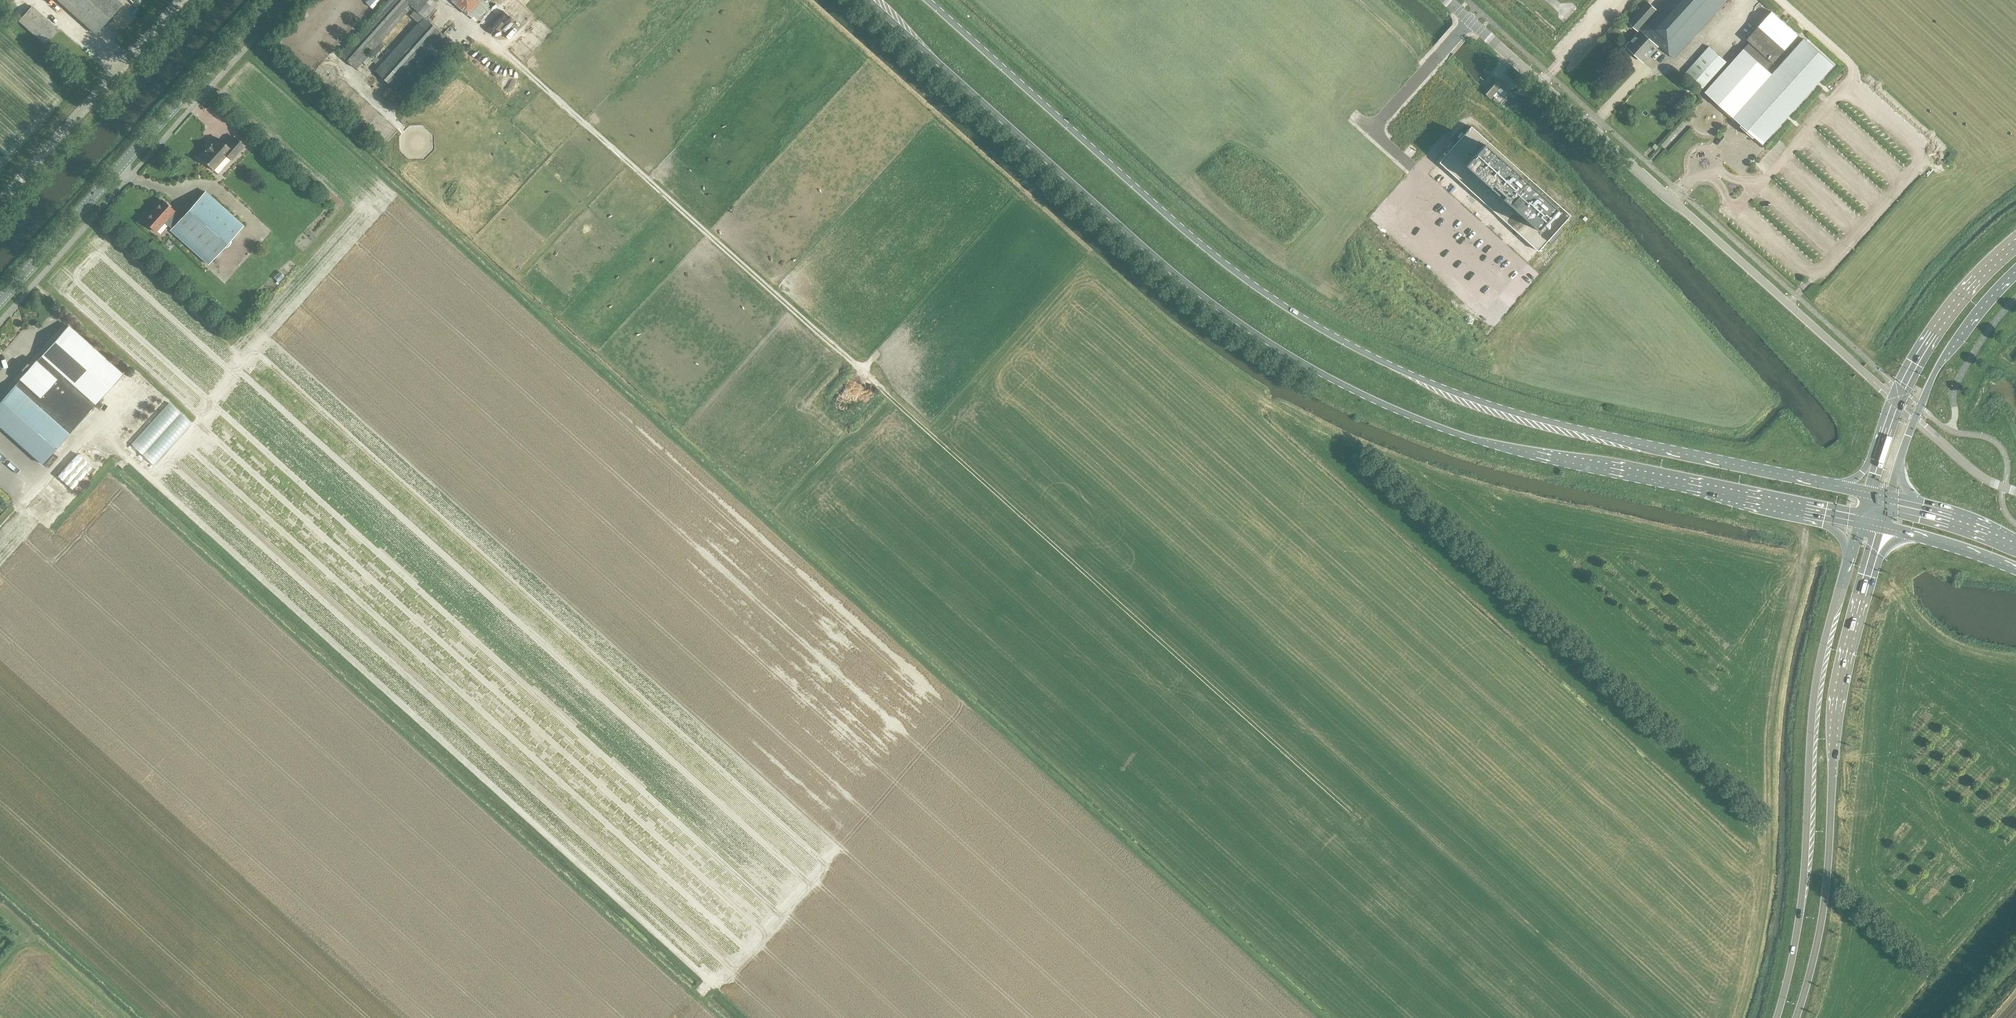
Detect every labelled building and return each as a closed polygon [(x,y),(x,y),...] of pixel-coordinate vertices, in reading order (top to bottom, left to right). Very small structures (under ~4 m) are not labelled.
[(95,33),(122,3),(118,0),(59,0),(95,33)] [(399,87),(403,90),(423,68),(419,64),(445,35),(426,18),(439,4),(434,0),(407,0),(406,0),(388,0),(357,35),(340,54),(357,69),(374,50),(410,10),(413,12),(410,15),(419,23),(377,71),(397,89),(399,87)] [(381,0),(366,0),(364,1),(373,9),(381,0)] [(490,5),(484,0),(451,0),(468,16),(468,15),(476,22),(490,5)] [(1656,9),(1647,1),(1629,21),(1638,30),(1639,31),(1626,45),(1644,61),(1659,44),(1674,58),(1726,0),(1665,0),(1656,9)] [(46,44),(59,29),(32,5),(19,20),(46,44)] [(1768,70),(1800,36),(1773,11),(1748,39),(1751,42),(1744,49),(1768,70)] [(1773,74),(1734,116),(1743,124),(1741,126),(1744,129),(1745,128),(1749,131),(1752,134),(1751,135),(1754,138),(1756,136),(1764,143),(1834,65),(1805,38),(1773,74)] [(1703,88),(1727,62),(1709,46),(1686,72),(1703,88)] [(1744,49),(1706,91),(1734,116),(1773,74),(1768,70),(1744,49)] [(1495,80),(1486,90),(1484,92),(1490,97),(1501,85),(1495,80)] [(1682,98),(1673,107),(1680,113),(1688,104),(1682,98)] [(1471,127),(1439,162),(1538,251),(1548,240),(1552,244),(1562,232),(1559,228),(1570,215),(1471,127)] [(232,160),(245,146),(234,136),(226,145),(218,138),(212,145),(212,144),(206,150),(206,151),(200,158),(213,170),(227,155),(232,160)] [(244,225),(206,191),(191,208),(180,220),(172,213),(174,210),(162,199),(144,220),(156,231),(165,221),(173,228),(171,230),(209,263),(244,225)] [(278,282),(284,276),(279,271),(274,277),(278,282)] [(38,362),(37,361),(31,368),(29,367),(25,371),(27,372),(21,380),(0,404),(0,425),(44,465),(124,375),(70,326),(38,362)] [(170,401),(131,442),(154,463),(193,422),(170,401)] [(79,453),(59,476),(73,489),(93,466),(79,453)] [(8,504),(4,500),(0,505),(0,507),(3,510),(8,504)]
